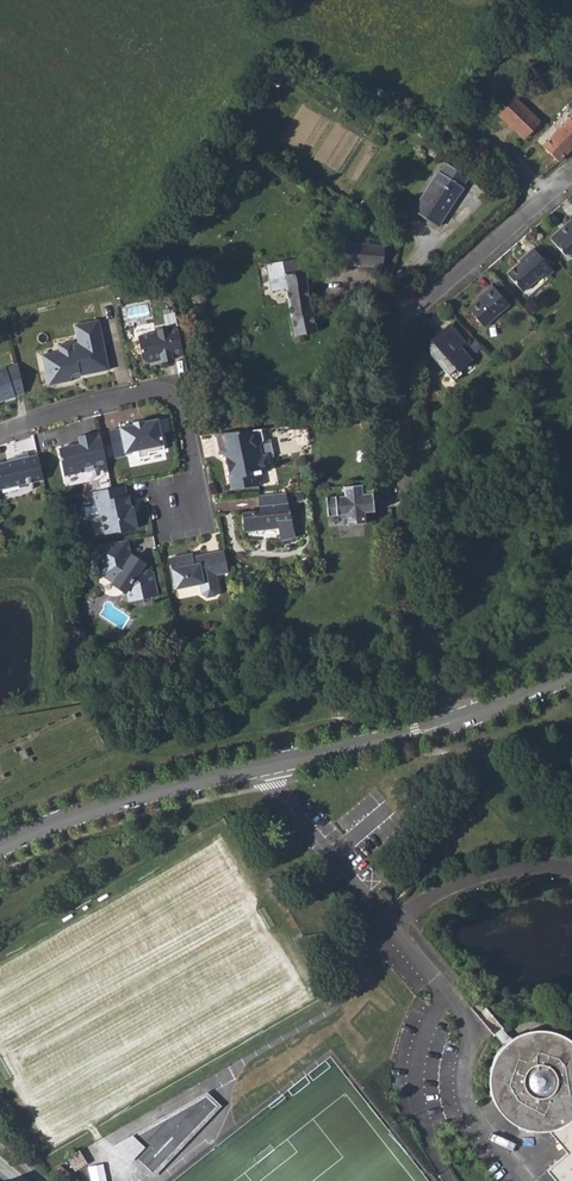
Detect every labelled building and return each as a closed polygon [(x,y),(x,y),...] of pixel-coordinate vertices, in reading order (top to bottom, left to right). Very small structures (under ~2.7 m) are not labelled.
[(268,81),(278,87),(287,72),(276,66),(268,81)] [(500,114),(524,137),(542,119),(530,109),(534,105),(529,99),(527,101),(521,95),(519,98),(517,96),(500,114)] [(545,145),(562,161),(571,150),(571,115),(545,145)] [(427,153),(434,158),(443,146),(435,141),(427,153)] [(553,170),(562,161),(545,145),(536,154),(552,169),(553,170)] [(439,171),(413,211),(438,227),(464,187),(462,186),(468,177),(446,163),(441,172),(439,171)] [(564,254),(571,255),(571,253),(571,215),(569,217),(571,219),(550,238),(564,254)] [(383,267),(385,245),(331,240),(329,262),(383,267)] [(507,274),(523,291),(544,273),(546,276),(553,270),(534,248),(519,261),(520,262),(507,274)] [(293,259),(295,272),(302,270),(300,257),(293,259)] [(267,263),(271,290),(286,288),(294,329),(301,328),(302,335),(317,332),(305,270),(302,270),(295,272),(293,259),(267,263)] [(468,308),(484,326),(509,304),(493,286),(485,292),(486,294),(479,300),(468,308)] [(100,322),(76,327),(79,345),(74,346),(75,351),(60,354),(42,357),(46,374),(53,372),(55,374),(57,386),(72,383),(72,380),(74,377),(80,376),(80,379),(110,373),(100,322)] [(445,329),(460,347),(466,341),(451,324),(445,329)] [(184,357),(179,331),(173,328),(169,329),(169,328),(156,331),(153,335),(139,338),(144,361),(148,364),(157,362),(157,361),(162,360),(163,363),(174,361),(173,359),(184,357)] [(431,355),(448,375),(457,368),(459,370),(471,359),(460,347),(445,329),(434,337),(439,343),(437,345),(430,343),(430,346),(430,348),(430,350),(430,352),(430,354),(431,355)] [(59,347),(60,354),(75,351),(74,346),(75,346),(74,344),(59,347)] [(6,367),(0,369),(0,401),(15,396),(6,367)] [(53,372),(46,374),(49,388),(57,386),(55,374),(53,372)] [(119,429),(108,431),(113,456),(136,451),(138,458),(149,456),(148,453),(164,450),(157,419),(143,422),(143,420),(132,423),(132,424),(118,427),(119,429)] [(107,471),(99,431),(77,436),(79,444),(58,448),(64,476),(79,472),(82,467),(93,465),(103,472),(107,471)] [(261,431),(217,435),(221,456),(225,455),(226,461),(228,472),(232,489),(260,487),(257,475),(264,474),(268,468),(267,460),(261,456),(259,448),(263,443),(261,431)] [(28,453),(16,455),(16,457),(17,459),(9,461),(0,463),(0,489),(34,481),(28,453)] [(111,488),(88,493),(89,498),(91,505),(95,504),(98,514),(101,517),(104,530),(107,533),(118,531),(121,532),(135,529),(134,528),(137,528),(134,515),(132,514),(131,514),(129,507),(130,507),(128,496),(127,497),(124,486),(111,488)] [(353,498),(352,489),(342,490),(343,499),(325,500),(327,519),(345,518),(346,528),(364,527),(364,516),(373,515),(371,496),(353,498)] [(285,495),(258,497),(259,508),(267,508),(267,513),(259,513),(242,514),(243,533),(277,530),(281,542),(282,542),(284,543),(290,542),(292,540),(295,539),(285,495)] [(126,540),(94,547),(97,560),(90,562),(93,575),(100,573),(100,575),(113,583),(112,584),(125,592),(126,591),(128,601),(156,595),(151,573),(141,567),(143,564),(131,556),(129,558),(126,540)] [(192,555),(169,559),(175,590),(199,585),(201,595),(206,599),(215,597),(218,592),(215,576),(228,573),(223,551),(197,557),(198,559),(193,560),(192,555)] [(512,1036),(502,1024),(498,1028),(492,1033),(502,1044),(507,1040),(512,1036)] [(570,1037),(549,1028),(530,1028),(512,1036),(507,1040),(502,1044),(496,1052),(489,1070),(489,1090),(498,1109),(513,1122),(531,1130),(549,1129),(566,1151),(547,1166),(559,1180),(571,1180),(571,1039),(570,1037)] [(206,1094),(121,1143),(153,1174),(217,1105),(206,1094)] [(81,1150),(68,1156),(74,1169),(87,1162),(81,1150)]
